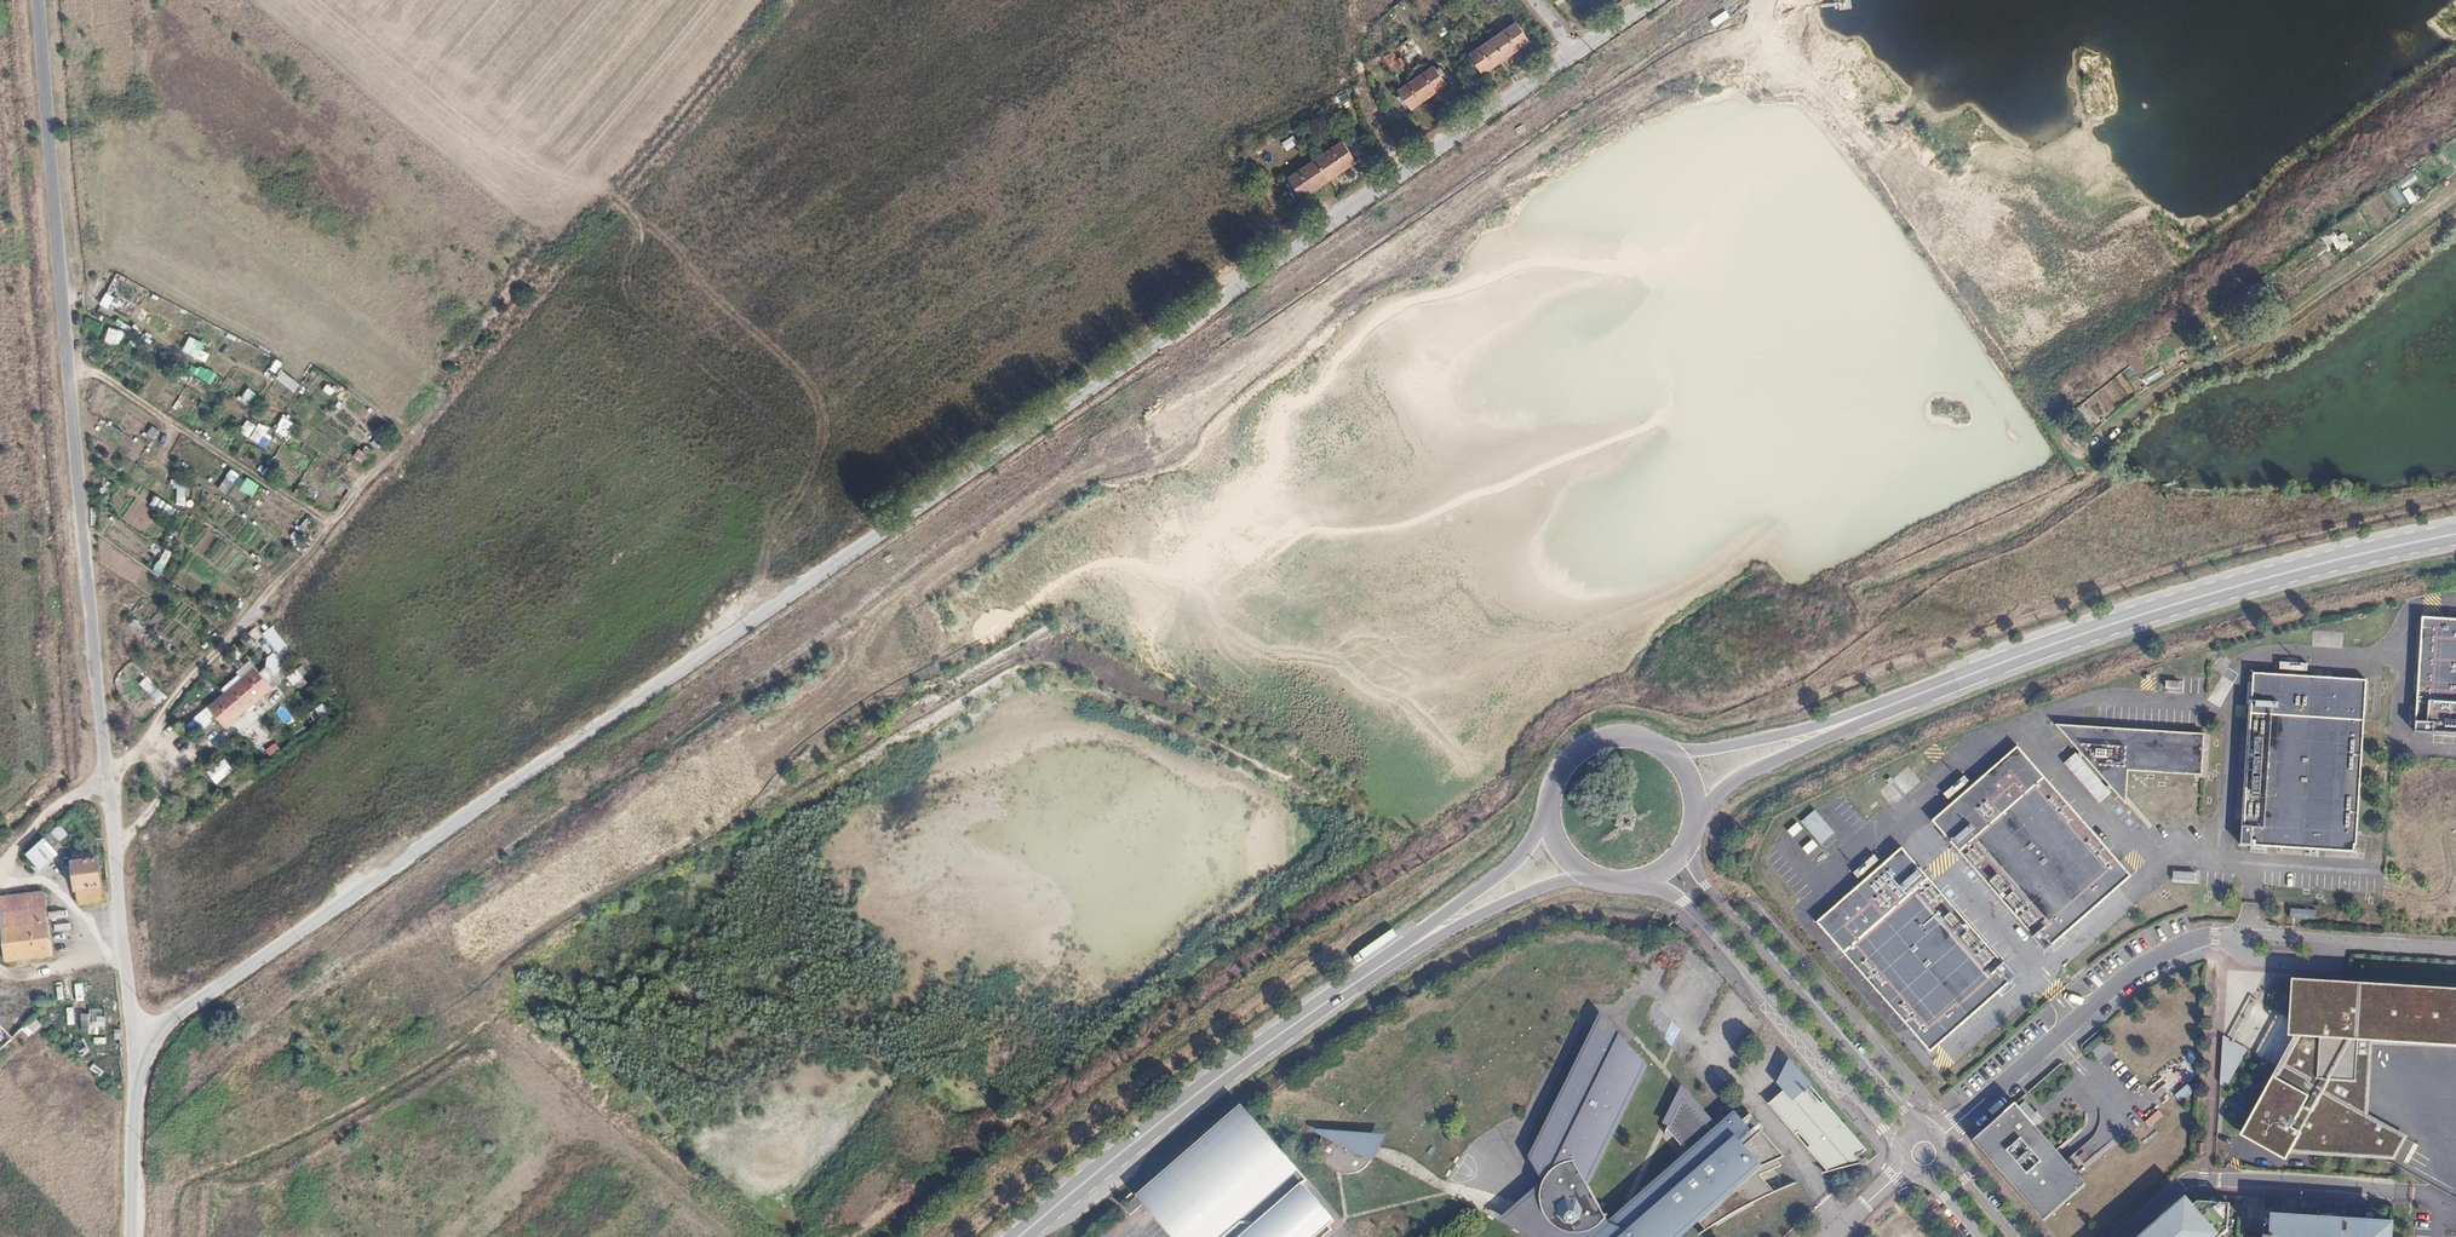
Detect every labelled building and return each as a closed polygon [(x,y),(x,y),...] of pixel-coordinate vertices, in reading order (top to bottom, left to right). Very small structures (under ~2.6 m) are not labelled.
[(1716,27),(1731,17),(1726,10),(1711,20),(1716,27)] [(1513,25),(1468,56),(1482,78),(1527,47),(1513,25)] [(1386,55),(1391,71),(1401,68),(1396,52),(1386,55)] [(1436,70),(1399,94),(1408,112),(1446,87),(1436,70)] [(1287,150),(1298,145),(1294,136),(1282,141),(1287,150)] [(1340,144),(1288,180),(1302,201),(1355,165),(1340,144)] [(2405,190),(2418,178),(2412,171),(2399,183),(2405,190)] [(2401,208),(2408,204),(2396,185),(2389,189),(2401,208)] [(2410,204),(2419,200),(2412,187),(2404,191),(2410,204)] [(2323,238),(2328,246),(2337,240),(2332,232),(2323,238)] [(2345,233),(2334,240),(2340,252),(2352,245),(2345,233)] [(100,305),(108,308),(114,296),(106,293),(100,305)] [(105,343),(120,348),(125,332),(110,327),(105,343)] [(183,353),(198,359),(204,342),(189,336),(183,353)] [(193,362),(189,372),(212,383),(217,373),(193,362)] [(281,370),(276,379),(296,390),(301,381),(281,370)] [(240,400),(249,407),(258,394),(248,387),(240,400)] [(284,416),(274,432),(290,441),(299,425),(284,416)] [(240,433),(264,446),(271,434),(247,420),(240,433)] [(153,423),(147,433),(155,438),(161,428),(153,423)] [(353,457),(362,463),(368,456),(359,449),(353,457)] [(152,465),(149,478),(171,482),(174,469),(152,465)] [(228,495),(240,475),(231,469),(219,489),(228,495)] [(240,489),(253,497),(260,485),(247,477),(240,489)] [(177,484),(175,505),(187,506),(188,485),(177,484)] [(155,498),(152,507),(170,514),(174,505),(155,498)] [(163,548),(154,573),(161,576),(171,551),(163,548)] [(2426,619),(2421,688),(2418,734),(2455,736),(2455,621),(2426,619)] [(273,626),(263,633),(278,654),(289,646),(273,626)] [(265,658),(221,694),(238,715),(283,679),(278,673),(286,666),(278,656),(269,663),(265,658)] [(287,677),(294,685),(309,673),(302,665),(287,677)] [(2370,682),(2255,674),(2244,847),(2358,854),(2370,682)] [(153,679),(143,685),(154,703),(164,698),(153,679)] [(2166,691),(2182,692),(2182,682),(2166,681),(2166,691)] [(2075,744),(2127,804),(2128,770),(2205,774),(2208,736),(2062,729),(2075,744)] [(2020,747),(1934,823),(2048,953),(2134,877),(2020,747)] [(2078,753),(2066,762),(2080,781),(2092,772),(2078,753)] [(225,759),(207,772),(216,784),(234,770),(225,759)] [(1815,810),(1801,822),(1821,845),(1835,833),(1815,810)] [(1798,823),(1789,831),(1794,837),(1803,829),(1798,823)] [(54,837),(51,833),(28,855),(41,869),(64,848),(58,842),(54,837)] [(1813,840),(1803,848),(1808,854),(1818,847),(1813,840)] [(1933,1055),(2020,979),(1905,850),(1819,926),(1933,1055)] [(90,864),(73,868),(77,891),(79,893),(80,905),(103,902),(102,867),(90,864)] [(2196,883),(2197,873),(2173,872),(2173,882),(2196,883)] [(45,894),(1,899),(8,963),(53,956),(45,894)] [(2316,912),(2292,911),(2291,919),(2315,919),(2316,912)] [(73,984),(70,975),(55,979),(57,988),(73,984)] [(2244,1135),(2248,1138),(2272,1151),(2276,1144),(2290,1152),(2293,1147),(2301,1152),(2300,1153),(2368,1156),(2374,1146),(2394,1157),(2404,1137),(2368,1113),(2329,1087),(2354,1040),(2354,1033),(2377,1034),(2455,1039),(2455,984),(2334,977),(2331,977),(2331,982),(2305,980),(2305,983),(2303,1017),(2306,1026),(2289,1055),(2244,1135)] [(74,984),(77,1002),(85,1001),(82,983),(74,984)] [(1560,1167),(1565,1176),(1562,1179),(1559,1185),(1557,1192),(1557,1199),(1558,1205),(1559,1208),(1561,1213),(1565,1218),(1571,1222),(1576,1225),(1585,1227),(1590,1227),(1593,1226),(1596,1230),(1597,1233),(1593,1236),(1680,1236),(1702,1218),(1709,1227),(1740,1208),(1778,1187),(1763,1169),(1780,1161),(1776,1156),(1789,1151),(1764,1121),(1759,1125),(1756,1121),(1759,1118),(1747,1102),(1715,1128),(1688,1095),(1637,1199),(1617,1216),(1598,1185),(1606,1169),(1608,1170),(1660,1064),(1634,1045),(1629,1055),(1626,1053),(1637,1029),(1619,1007),(1584,1078),(1553,1141),(1555,1143),(1551,1152),(1560,1167)] [(67,1009),(68,1026),(75,1025),(74,1008),(67,1009)] [(104,1013),(82,1013),(81,1033),(99,1034),(99,1027),(103,1028),(104,1013)] [(28,1036),(42,1028),(37,1020),(23,1028),(28,1036)] [(2377,1034),(2354,1033),(2354,1040),(2329,1087),(2368,1113),(2377,1034)] [(2105,1044),(2093,1050),(2098,1059),(2110,1054),(2105,1044)] [(1814,1168),(1870,1149),(1797,1066),(1778,1082),(1785,1091),(1763,1111),(1814,1168)] [(2188,1085),(2175,1095),(2181,1102),(2193,1091),(2188,1085)] [(1979,1133),(2051,1214),(2094,1176),(2022,1095),(1979,1133)] [(1307,1175),(1249,1107),(1241,1098),(1129,1196),(1136,1205),(1150,1193),(1188,1236),(1311,1236),(1335,1216),(1303,1178),(1307,1175)] [(1330,1134),(1328,1139),(1341,1146),(1343,1142),(1360,1150),(1358,1154),(1372,1161),(1384,1137),(1330,1134)] [(1369,1166),(1372,1161),(1358,1154),(1360,1150),(1343,1142),(1341,1146),(1328,1139),(1326,1146),(1325,1152),(1326,1160),(1329,1165),(1332,1170),(1335,1172),(1337,1169),(1347,1174),(1346,1177),(1348,1177),(1352,1177),(1357,1176),(1362,1174),(1365,1171),(1369,1166)] [(2285,1160),(2290,1152),(2276,1144),(2272,1151),(2272,1153),(2285,1160)] [(2374,1146),(2368,1156),(2393,1158),(2394,1157),(2374,1146)] [(1560,1167),(1518,1203),(1505,1215),(1550,1236),(1593,1236),(1597,1233),(1596,1230),(1593,1226),(1590,1227),(1585,1227),(1576,1225),(1571,1222),(1565,1218),(1561,1213),(1559,1208),(1558,1205),(1557,1199),(1557,1192),(1559,1185),(1562,1179),(1565,1176),(1560,1167)] [(2197,1200),(2192,1204),(2185,1196),(2137,1236),(2214,1236),(2226,1226),(2229,1201),(2197,1200)] [(2267,1214),(2265,1236),(2393,1236),(2394,1222),(2267,1214)]
